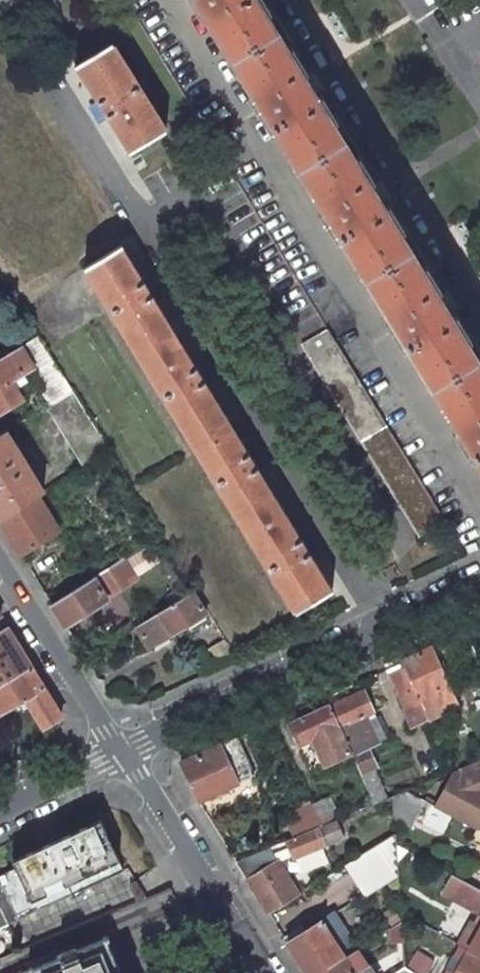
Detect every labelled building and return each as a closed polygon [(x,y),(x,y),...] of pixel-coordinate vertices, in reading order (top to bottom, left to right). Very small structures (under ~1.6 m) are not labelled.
[(258,0),(196,0),(479,464),(479,363),(258,0)] [(166,130),(111,42),(76,64),(130,152),(166,130)] [(332,589),(122,244),(85,266),(296,611),(332,589)] [(73,390),(39,335),(11,351),(23,372),(34,366),(38,375),(37,381),(50,403),(73,390)] [(446,520),(336,340),(310,356),(420,536),(446,520)] [(11,351),(2,357),(0,358),(0,411),(34,390),(23,372),(11,351)] [(109,448),(73,390),(50,403),(47,405),(84,465),(109,448)] [(6,429),(0,433),(0,518),(43,490),(6,429)] [(71,473),(43,490),(0,518),(0,520),(20,552),(107,499),(94,477),(80,486),(71,473)] [(137,578),(124,556),(94,576),(107,597),(137,578)] [(107,597),(94,576),(51,603),(65,625),(107,598),(107,597)] [(206,613),(192,590),(136,624),(150,649),(206,613)] [(8,627),(0,632),(0,684),(32,666),(8,627)] [(238,659),(228,642),(209,651),(219,668),(238,659)] [(458,705),(431,648),(401,661),(429,718),(458,705)] [(386,668),(414,724),(429,718),(401,661),(386,668)] [(32,666),(0,684),(0,713),(25,697),(44,685),(32,666)] [(62,715),(44,685),(25,697),(44,726),(62,715)] [(374,711),(364,689),(330,704),(338,725),(340,728),(366,715),(374,711)] [(338,725),(330,704),(288,724),(296,744),(314,736),(338,725)] [(351,754),(367,746),(378,740),(366,715),(340,728),(351,754)] [(338,725),(314,736),(326,765),(351,754),(340,728),(338,725)] [(249,762),(237,736),(221,744),(232,769),(249,762)] [(232,769),(221,744),(181,762),(198,799),(239,782),(232,769)] [(377,767),(367,746),(351,754),(360,774),(377,767)] [(454,771),(404,790),(477,828),(479,823),(479,784),(454,771)] [(336,819),(285,840),(292,856),(344,834),(336,819)] [(103,825),(0,873),(0,905),(4,912),(7,920),(122,866),(103,825)] [(477,828),(472,839),(479,843),(479,829),(477,828)] [(397,844),(397,834),(346,865),(365,891),(399,870),(397,844)] [(236,860),(269,913),(298,894),(283,870),(287,866),(282,859),(278,862),(268,847),(236,860)] [(456,876),(446,894),(479,912),(479,889),(456,876)] [(334,912),(288,942),(307,972),(336,972),(362,956),(334,912)] [(461,934),(444,924),(439,932),(456,942),(461,934)] [(469,950),(479,956),(479,932),(469,950)] [(119,967),(105,935),(29,967),(32,972),(121,972),(119,967)] [(469,950),(456,972),(479,972),(479,956),(469,950)] [(363,956),(362,956),(336,972),(373,972),(363,956)]
